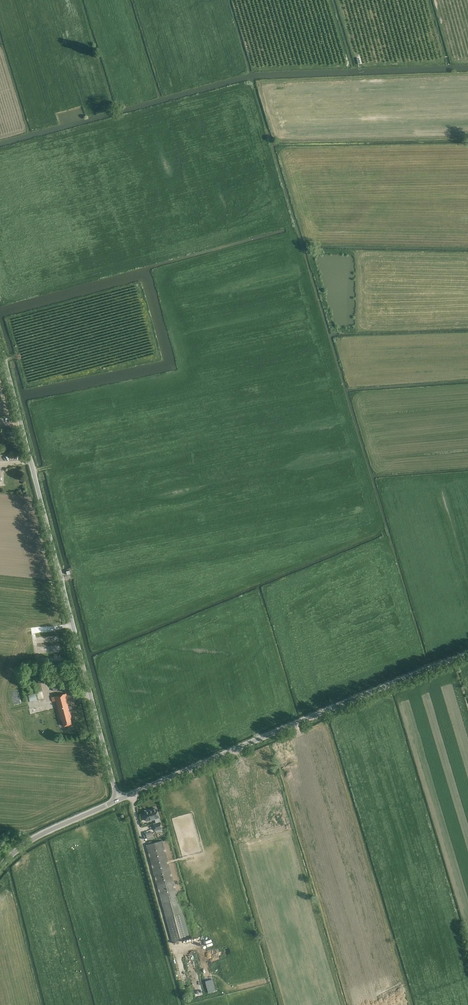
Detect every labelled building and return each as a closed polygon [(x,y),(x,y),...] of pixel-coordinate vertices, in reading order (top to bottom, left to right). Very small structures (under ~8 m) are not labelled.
[(49,658),(58,658),(57,652),(60,652),(60,646),(38,647),(39,657),(49,657),(49,658)] [(36,692),(42,691),(38,679),(33,681),(36,692)] [(51,683),(53,691),(70,687),(68,681),(63,682),(62,681),(51,683)] [(26,702),(36,700),(34,693),(24,695),(26,702)] [(53,701),(56,701),(61,720),(62,720),(63,726),(72,724),(70,718),(71,717),(66,699),(68,699),(66,693),(51,697),(53,701)] [(144,812),(144,815),(143,815),(144,819),(146,818),(146,821),(158,818),(159,822),(153,824),(155,831),(162,829),(160,822),(158,818),(159,818),(156,808),(148,811),(148,810),(147,810),(145,810),(144,811),(144,812)] [(185,921),(163,840),(146,845),(173,943),(189,938),(186,925),(189,925),(188,920),(185,921)]
